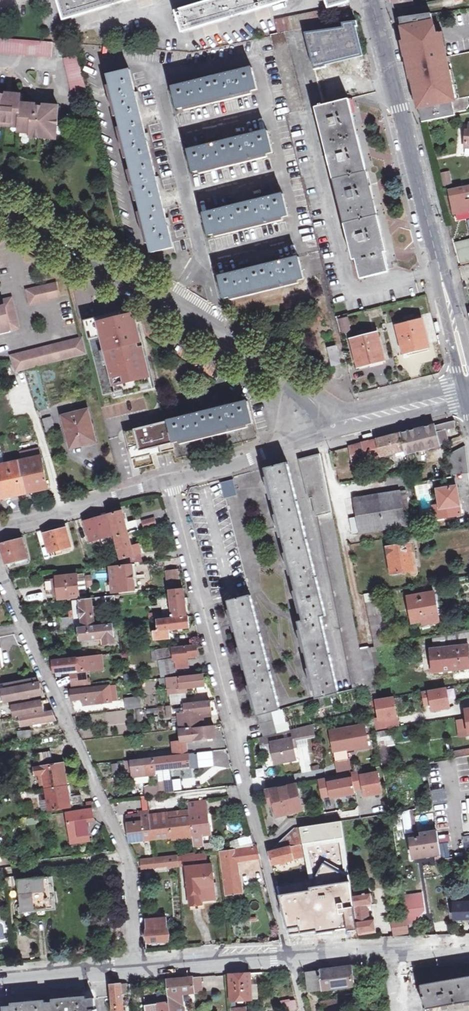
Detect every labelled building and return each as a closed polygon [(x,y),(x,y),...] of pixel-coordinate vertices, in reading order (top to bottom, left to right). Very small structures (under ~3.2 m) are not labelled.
[(66,19),(129,0),(60,0),(66,19)] [(178,10),(184,31),(288,0),(212,0),(178,10)] [(394,8),(414,5),(412,0),(392,0),(394,8)] [(286,32),(305,28),(326,23),(323,10),(276,21),(280,34),(286,32)] [(454,101),(448,71),(450,71),(447,57),(446,52),(445,48),(442,49),(440,33),(436,34),(432,13),(400,18),(402,28),(403,28),(407,49),(408,56),(406,56),(423,122),(456,116),(453,101),(454,101)] [(344,28),(306,33),(313,62),(314,67),(362,56),(354,22),(343,24),(344,28)] [(286,32),(280,34),(272,36),(291,115),(305,112),(286,32)] [(50,58),(52,42),(0,38),(0,53),(50,58)] [(453,100),(468,97),(468,52),(447,57),(450,71),(448,71),(453,100)] [(77,56),(62,59),(72,98),(87,95),(77,56)] [(178,109),(259,90),(253,67),(173,87),(178,109)] [(152,253),(175,248),(131,69),(108,75),(152,253)] [(12,127),(12,122),(20,123),(20,127),(19,128),(31,129),(31,137),(49,139),(49,135),(57,136),(57,125),(59,107),(50,106),(50,111),(43,110),(43,108),(36,107),(36,105),(21,104),(21,96),(14,95),(13,99),(6,98),(6,96),(0,96),(0,125),(12,127)] [(361,278),(390,271),(347,101),(321,107),(318,108),(321,122),(319,122),(321,132),(324,132),(331,159),(328,159),(330,168),(333,167),(340,195),(337,195),(339,204),(342,203),(351,238),(348,239),(350,249),(353,248),(361,278)] [(27,137),(31,137),(31,129),(19,128),(19,132),(27,134),(27,137)] [(275,152),(270,131),(189,150),(194,172),(275,152)] [(449,171),(440,173),(443,185),(451,184),(449,171)] [(468,209),(468,186),(450,190),(456,212),(468,209)] [(289,216),(284,194),(204,213),(209,235),(289,216)] [(460,241),(462,249),(468,247),(468,239),(460,241)] [(457,242),(462,263),(468,262),(468,247),(462,249),(460,241),(457,242)] [(305,279),(300,257),(220,276),(225,298),(305,279)] [(58,285),(29,292),(32,305),(61,299),(58,285)] [(13,299),(5,301),(12,330),(20,329),(13,299)] [(12,330),(5,301),(0,302),(0,333),(12,330)] [(125,310),(85,321),(103,394),(114,392),(115,397),(155,387),(143,339),(140,325),(135,326),(133,314),(126,316),(125,310)] [(350,327),(346,317),(340,319),(344,330),(350,327)] [(429,346),(423,321),(398,327),(404,352),(416,349),(429,346)] [(384,359),(377,334),(353,340),(360,365),(371,362),(384,359)] [(84,340),(12,358),(12,359),(16,373),(87,354),(84,340)] [(328,349),(332,367),(341,365),(336,347),(328,349)] [(173,442),(253,423),(248,401),(168,420),(173,442)] [(87,408),(64,414),(71,445),(95,439),(87,408)] [(51,415),(44,417),(48,429),(55,428),(51,415)] [(168,420),(125,431),(126,435),(132,459),(142,456),(140,450),(173,442),(168,420)] [(350,448),(354,464),(404,452),(406,456),(435,449),(440,444),(449,441),(446,431),(455,428),(456,421),(427,428),(399,435),(360,445),(350,448)] [(448,456),(451,468),(468,466),(466,447),(448,456)] [(48,486),(41,455),(37,455),(35,448),(24,451),(25,455),(22,456),(22,458),(0,464),(0,498),(48,486)] [(354,689),(367,687),(360,648),(321,455),(300,460),(309,499),(312,498),(316,517),(318,517),(354,689)] [(287,463),(266,469),(303,620),(298,622),(317,699),(340,693),(321,617),(326,616),(287,463)] [(236,478),(222,482),(225,494),(239,491),(236,478)] [(438,508),(440,518),(457,515),(455,506),(459,505),(455,487),(436,490),(439,508),(438,508)] [(410,517),(408,504),(405,490),(354,499),(359,532),(411,524),(410,517)] [(120,560),(142,554),(139,544),(132,546),(121,510),(117,512),(117,514),(108,516),(120,560)] [(355,516),(349,517),(351,534),(358,533),(355,516)] [(90,543),(110,537),(105,517),(84,523),(90,543)] [(156,525),(155,518),(141,521),(143,529),(156,525)] [(71,548),(65,530),(44,535),(49,554),(71,548)] [(1,556),(4,555),(7,565),(28,559),(23,540),(0,546),(0,555),(1,556)] [(386,548),(391,573),(410,570),(411,573),(412,574),(414,575),(416,575),(418,572),(414,553),(411,554),(410,544),(386,548)] [(132,567),(109,570),(109,584),(112,585),(112,593),(135,590),(132,567)] [(180,585),(179,572),(168,573),(170,586),(180,585)] [(79,598),(77,583),(77,576),(56,578),(56,579),(58,598),(58,600),(79,598)] [(85,582),(77,583),(79,598),(79,599),(86,598),(85,587),(85,582)] [(170,590),(171,599),(161,600),(163,619),(187,616),(185,606),(189,605),(188,598),(185,599),(184,588),(170,590)] [(375,646),(376,646),(388,644),(379,598),(388,596),(386,590),(364,594),(375,646)] [(422,620),(437,618),(433,593),(406,597),(410,622),(422,620)] [(228,601),(257,715),(272,712),(281,709),(271,673),(251,595),(228,601)] [(103,598),(104,604),(106,603),(106,606),(114,605),(112,597),(103,598)] [(88,600),(87,600),(72,602),(74,618),(61,620),(61,630),(91,627),(88,600)] [(157,620),(159,630),(155,631),(156,639),(170,638),(169,630),(189,628),(188,617),(157,620)] [(80,630),(81,641),(104,638),(105,645),(115,644),(112,626),(80,630)] [(432,636),(434,649),(428,649),(429,658),(432,658),(433,671),(468,668),(468,630),(432,636)] [(196,646),(173,649),(174,659),(176,658),(177,667),(184,667),(184,658),(187,657),(197,656),(196,646)] [(370,647),(374,666),(380,665),(376,646),(375,646),(370,647)] [(370,647),(360,648),(370,701),(377,700),(378,700),(371,668),(374,668),(374,666),(370,647)] [(176,674),(174,659),(173,649),(172,648),(154,650),(155,660),(158,660),(161,677),(176,674)] [(101,656),(94,657),(96,668),(92,672),(103,671),(101,656)] [(96,668),(94,657),(80,659),(81,673),(92,672),(96,668)] [(78,673),(81,673),(80,659),(54,662),(55,673),(78,671),(78,673)] [(167,678),(170,695),(186,693),(186,690),(204,687),(202,675),(179,678),(179,677),(167,678)] [(42,695),(40,684),(38,684),(37,678),(0,685),(0,702),(42,695)] [(73,701),(94,698),(95,703),(118,701),(116,686),(71,691),(73,701)] [(446,687),(422,692),(424,705),(432,704),(433,710),(450,707),(446,687)] [(187,704),(186,693),(170,695),(171,705),(187,704)] [(378,700),(377,700),(381,719),(375,720),(377,731),(399,727),(393,697),(378,700)] [(142,700),(127,702),(127,710),(143,709),(142,700)] [(16,718),(21,717),(22,726),(59,720),(55,711),(45,712),(43,702),(15,706),(16,718)] [(183,705),(183,708),(185,708),(186,714),(180,716),(181,731),(180,731),(181,742),(215,738),(214,727),(206,728),(205,717),(212,717),(210,702),(183,705)] [(466,710),(468,719),(460,721),(462,735),(468,734),(468,710),(466,710)] [(272,712),(257,715),(263,737),(267,736),(277,733),(272,712)] [(316,723),(294,729),(296,737),(317,732),(316,723)] [(332,730),(335,751),(348,749),(369,745),(365,724),(332,730)] [(296,737),(294,729),(277,733),(267,736),(269,744),(272,743),(274,752),(276,764),(297,759),(295,748),(293,738),(296,737)] [(31,737),(30,730),(17,732),(18,739),(31,737)] [(393,730),(376,733),(379,747),(395,744),(393,730)] [(269,744),(267,736),(263,737),(256,739),(258,747),(269,744)] [(434,741),(436,760),(443,759),(442,740),(434,741)] [(185,746),(174,747),(175,756),(186,754),(185,746)] [(348,749),(335,751),(337,760),(349,758),(348,749)] [(452,753),(453,759),(468,757),(468,750),(452,753)] [(51,759),(50,751),(37,753),(38,760),(51,759)] [(189,756),(155,759),(156,769),(190,766),(189,756)] [(155,759),(132,762),(134,778),(157,776),(156,769),(155,759)] [(34,768),(35,775),(45,774),(51,811),(74,807),(74,805),(83,804),(81,795),(73,796),(67,763),(34,768)] [(361,771),(352,773),(353,777),(355,788),(363,787),(365,794),(382,791),(378,771),(362,774),(361,771)] [(328,778),(318,780),(321,796),(331,794),(331,796),(356,792),(355,788),(353,777),(329,781),(328,778)] [(171,780),(157,782),(158,784),(159,794),(173,793),(171,780)] [(158,784),(149,785),(143,789),(144,796),(159,794),(158,784)] [(297,785),(266,792),(269,802),(273,802),(277,816),(303,810),(297,785)] [(128,818),(130,842),(209,832),(206,800),(188,803),(189,810),(148,815),(149,821),(142,822),(141,816),(128,818)] [(68,813),(71,837),(90,834),(89,819),(95,819),(93,809),(68,813)] [(305,857),(301,836),(300,828),(294,829),(269,853),(272,865),(305,857)] [(437,830),(418,833),(419,837),(411,839),(414,858),(434,855),(436,866),(442,865),(437,830)] [(232,863),(238,862),(261,859),(259,848),(219,853),(225,895),(241,894),(239,875),(233,876),(232,863)] [(199,866),(198,855),(179,857),(178,856),(165,857),(166,866),(179,866),(179,867),(184,866),(184,867),(186,867),(190,905),(201,904),(200,900),(214,899),(211,865),(206,865),(199,866)] [(154,859),(141,860),(142,869),(155,867),(154,859)] [(44,873),(21,876),(21,883),(19,884),(20,886),(21,899),(23,914),(56,911),(53,880),(45,881),(44,873)] [(8,887),(20,886),(19,884),(21,883),(21,876),(7,878),(8,887)] [(352,885),(359,934),(376,931),(370,892),(359,894),(358,884),(352,885)] [(404,897),(407,918),(418,916),(424,910),(421,894),(404,897)] [(455,912),(456,920),(467,919),(468,919),(468,902),(462,903),(462,904),(455,904),(455,912)] [(144,914),(147,943),(168,942),(167,918),(148,920),(147,914),(144,914)] [(419,923),(418,916),(407,918),(408,925),(419,923)] [(307,973),(309,990),(353,985),(351,968),(307,973)] [(231,975),(233,1001),(259,999),(258,989),(255,989),(254,974),(231,975)] [(194,978),(195,991),(204,990),(203,977),(194,978)] [(468,1002),(468,977),(422,984),(426,1009),(468,1002)] [(158,1004),(147,1005),(147,1010),(185,1010),(183,993),(195,992),(195,991),(194,978),(168,980),(170,1002),(169,1002),(158,1004)] [(114,1010),(124,1010),(123,995),(128,994),(127,983),(111,984),(111,990),(114,1010)] [(158,1004),(169,1002),(168,991),(157,992),(158,1004)] [(97,1009),(96,1009),(95,999),(74,1001),(73,998),(66,999),(66,1002),(32,1005),(32,1002),(25,1002),(25,1005),(5,1007),(5,1003),(0,1004),(0,1010),(97,1010),(97,1009)] [(338,999),(323,1002),(324,1010),(323,1010),(339,1010),(338,999)] [(298,1010),(295,1001),(282,1004),(284,1010),(292,1010),(298,1010)]
